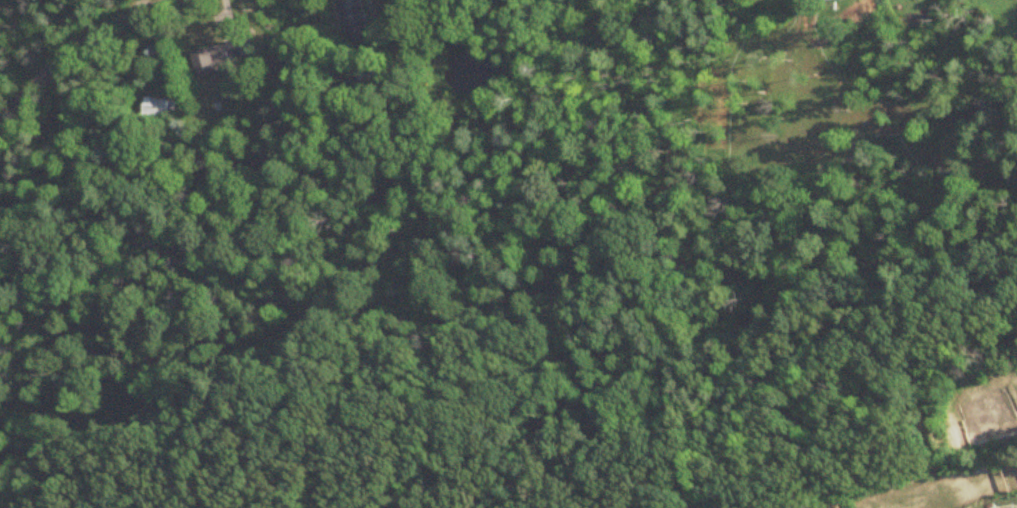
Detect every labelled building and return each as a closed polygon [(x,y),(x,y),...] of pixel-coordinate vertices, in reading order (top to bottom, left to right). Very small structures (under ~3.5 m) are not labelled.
[(360,0),(347,0),(340,2),(350,43),(369,39),(360,0)] [(222,46),(194,52),(198,72),(253,61),(249,38),(240,40),(239,36),(221,39),(222,46)] [(178,100),(144,100),(144,118),(166,118),(166,112),(178,112),(178,100)]
